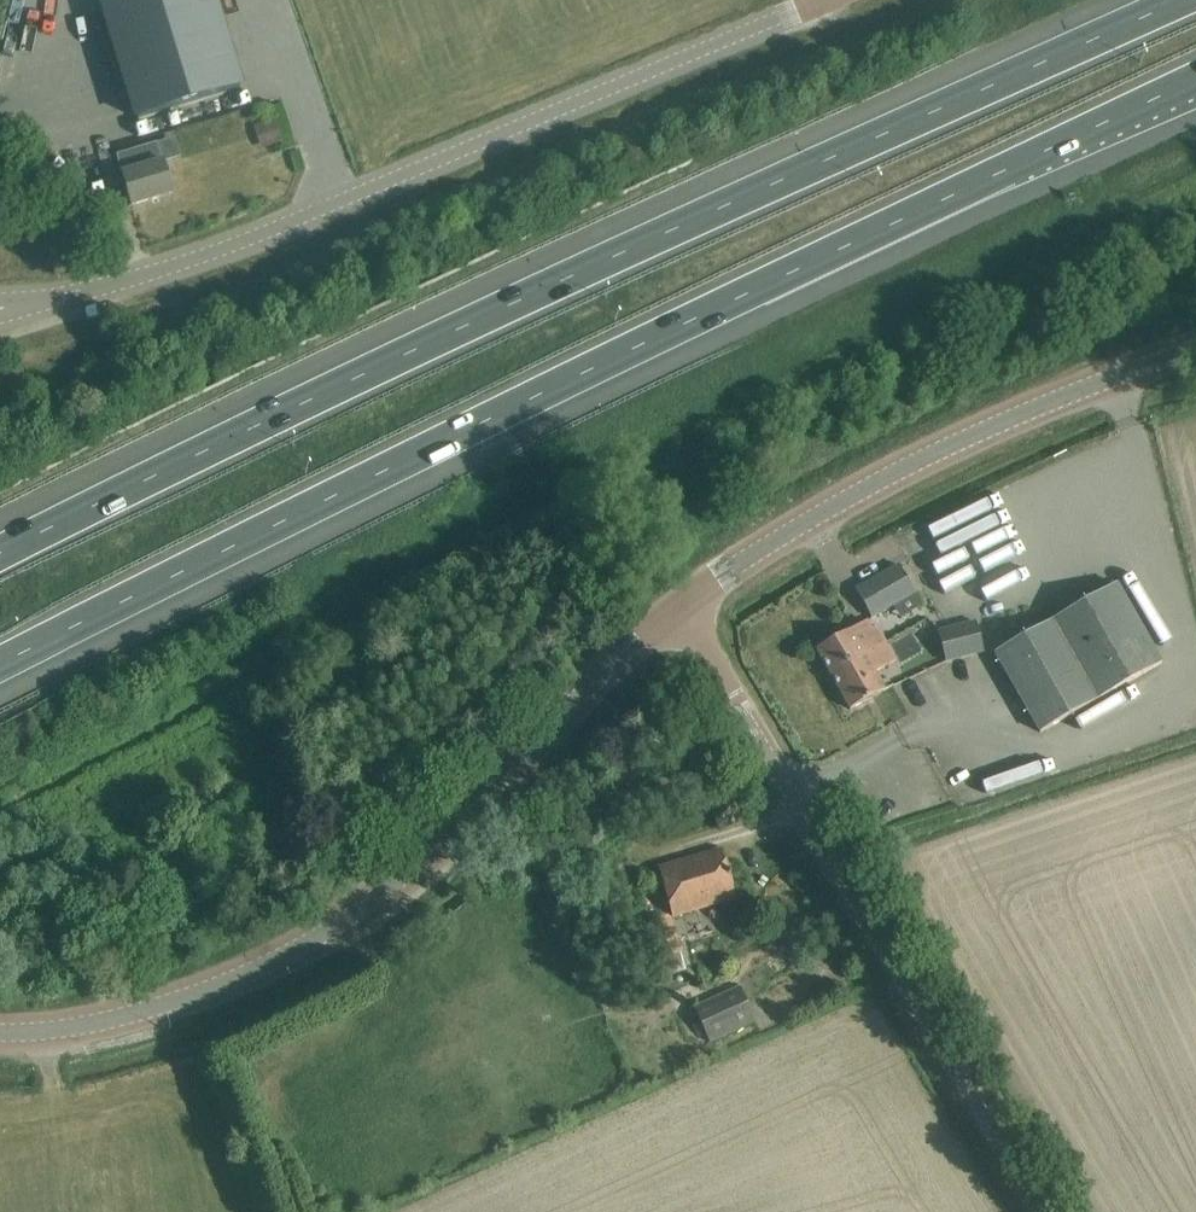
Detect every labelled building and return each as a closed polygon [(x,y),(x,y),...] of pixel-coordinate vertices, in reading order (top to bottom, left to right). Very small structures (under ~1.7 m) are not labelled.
[(102,1),(136,115),(152,110),(222,89),(239,84),(214,0),(104,0),(102,1)] [(280,143),(273,122),(255,128),(262,150),(280,143)] [(162,162),(156,143),(116,155),(122,174),(131,205),(173,193),(163,162),(162,162)] [(936,545),(970,535),(963,509),(929,519),(936,545)] [(1003,579),(993,554),(951,571),(960,596),(1003,579)] [(855,589),(872,618),(915,593),(898,565),(855,589)] [(1117,584),(1054,619),(1099,699),(1162,663),(1117,584)] [(1045,625),(994,653),(1039,731),(1089,704),(1099,699),(1054,619),(1045,625)] [(867,621),(816,649),(832,677),(864,658),(888,644),(877,625),(871,629),(867,621)] [(980,653),(973,623),(937,632),(944,661),(980,653)] [(864,658),(832,677),(850,709),(871,697),(882,691),(871,671),(887,662),(896,658),(888,644),(864,658)] [(964,802),(1007,785),(1003,774),(959,791),(964,802)] [(727,871),(721,853),(683,865),(682,861),(658,869),(672,916),(734,898),(728,876),(730,875),(729,871),(727,871)] [(670,917),(650,923),(661,959),(658,960),(663,977),(686,970),(681,953),(670,917)] [(742,991),(696,1012),(711,1045),(757,1024),(742,991)]
